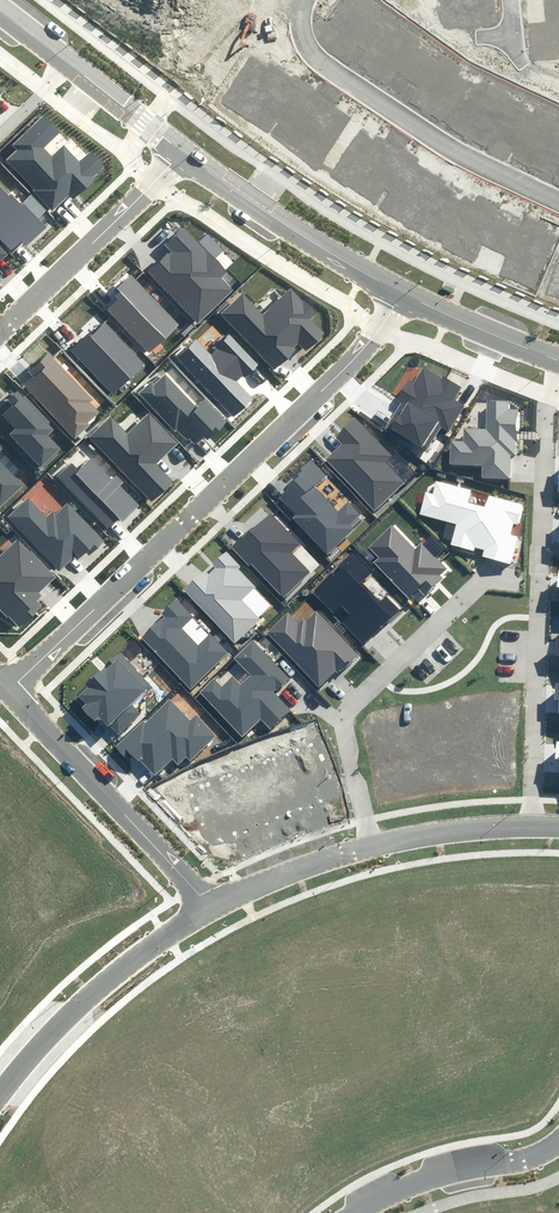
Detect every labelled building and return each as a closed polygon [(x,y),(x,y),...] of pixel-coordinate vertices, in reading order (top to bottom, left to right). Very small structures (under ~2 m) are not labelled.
[(17,149),(5,160),(52,211),(71,193),(75,198),(107,168),(92,152),(80,163),(65,147),(53,159),(43,147),(60,132),(45,115),(12,145),(17,149)] [(13,252),(24,240),(27,243),(42,227),(0,185),(0,239),(13,252)] [(225,270),(182,226),(162,245),(168,251),(147,272),(197,324),(232,290),(219,276),(225,270)] [(0,246),(0,262),(8,254),(0,246)] [(179,325),(131,274),(112,292),(118,299),(108,308),(150,353),(179,325)] [(265,312),(244,291),(219,315),(275,371),(300,346),(305,351),(324,333),(310,319),(317,313),(291,286),(265,312)] [(146,364),(106,321),(73,351),(113,394),(146,364)] [(256,365),(230,337),(211,355),(195,337),(175,356),(233,418),(253,399),(237,382),(256,365)] [(94,399),(48,352),(28,372),(33,377),(23,387),(75,439),(100,415),(89,404),(94,399)] [(423,366),(414,380),(425,387),(414,406),(442,423),(440,425),(448,429),(462,405),(452,399),(459,388),(423,366)] [(197,406),(166,374),(143,395),(188,444),(191,441),(197,447),(213,432),(216,436),(229,425),(205,399),(197,406)] [(426,450),(440,425),(442,423),(414,406),(425,387),(414,380),(409,377),(395,401),(402,406),(389,428),(426,450)] [(54,428),(19,390),(6,401),(10,406),(2,413),(17,429),(11,435),(40,467),(59,450),(46,436),(54,428)] [(508,402),(489,401),(488,430),(463,429),(462,441),(449,441),(448,465),(482,466),(482,477),(510,479),(511,454),(516,454),(518,409),(508,409),(508,402)] [(177,443),(149,414),(128,434),(110,416),(87,439),(150,503),(172,482),(155,465),(177,443)] [(393,457),(356,418),(337,437),(344,444),(327,460),(374,510),(404,482),(386,463),(393,457)] [(111,477),(91,457),(79,468),(71,461),(57,475),(108,528),(119,517),(122,519),(138,504),(120,486),(123,482),(114,473),(111,477)] [(24,485),(0,460),(0,508),(24,485)] [(327,475),(313,461),(275,496),(329,553),(365,519),(349,502),(340,511),(316,486),(327,475)] [(519,524),(523,507),(491,498),(488,510),(465,504),(468,492),(437,484),(435,495),(428,493),(422,515),(455,524),(449,545),(478,553),(477,558),(512,567),(520,538),(509,535),(512,522),(519,524)] [(105,541),(68,503),(56,515),(52,511),(47,516),(29,498),(8,518),(59,570),(74,555),(77,558),(85,550),(90,556),(105,541)] [(271,510),(232,547),(250,566),(252,564),(285,598),(313,572),(292,549),(300,541),(271,510)] [(413,545),(393,525),(369,547),(379,557),(374,562),(408,598),(418,588),(426,596),(444,578),(441,574),(448,568),(420,539),(413,545)] [(17,537),(0,553),(0,607),(18,626),(38,607),(31,600),(55,577),(17,537)] [(243,567),(227,551),(214,564),(216,567),(209,574),(205,570),(183,591),(236,646),(263,619),(245,600),(258,588),(240,570),(243,567)] [(369,573),(353,556),(314,591),(334,613),(341,607),(347,614),(340,620),(363,646),(403,609),(388,593),(379,602),(360,581),(369,573)] [(194,618),(176,600),(161,614),(164,617),(142,637),(192,688),(229,651),(209,631),(198,641),(184,627),(194,618)] [(298,622),(289,613),(269,632),(320,686),(339,668),(342,671),(358,655),(317,611),(307,620),(304,617),(298,622)] [(292,680),(254,641),(234,660),(249,676),(239,685),(231,677),(222,686),(214,679),(200,692),(243,738),(262,720),(271,729),(291,710),(277,695),(292,680)] [(153,687),(123,654),(79,694),(85,701),(80,706),(94,722),(99,718),(118,739),(143,716),(133,705),(153,687)] [(192,719),(171,697),(118,748),(130,761),(135,757),(154,776),(173,758),(179,764),(186,757),(192,763),(219,737),(197,714),(192,719)]
